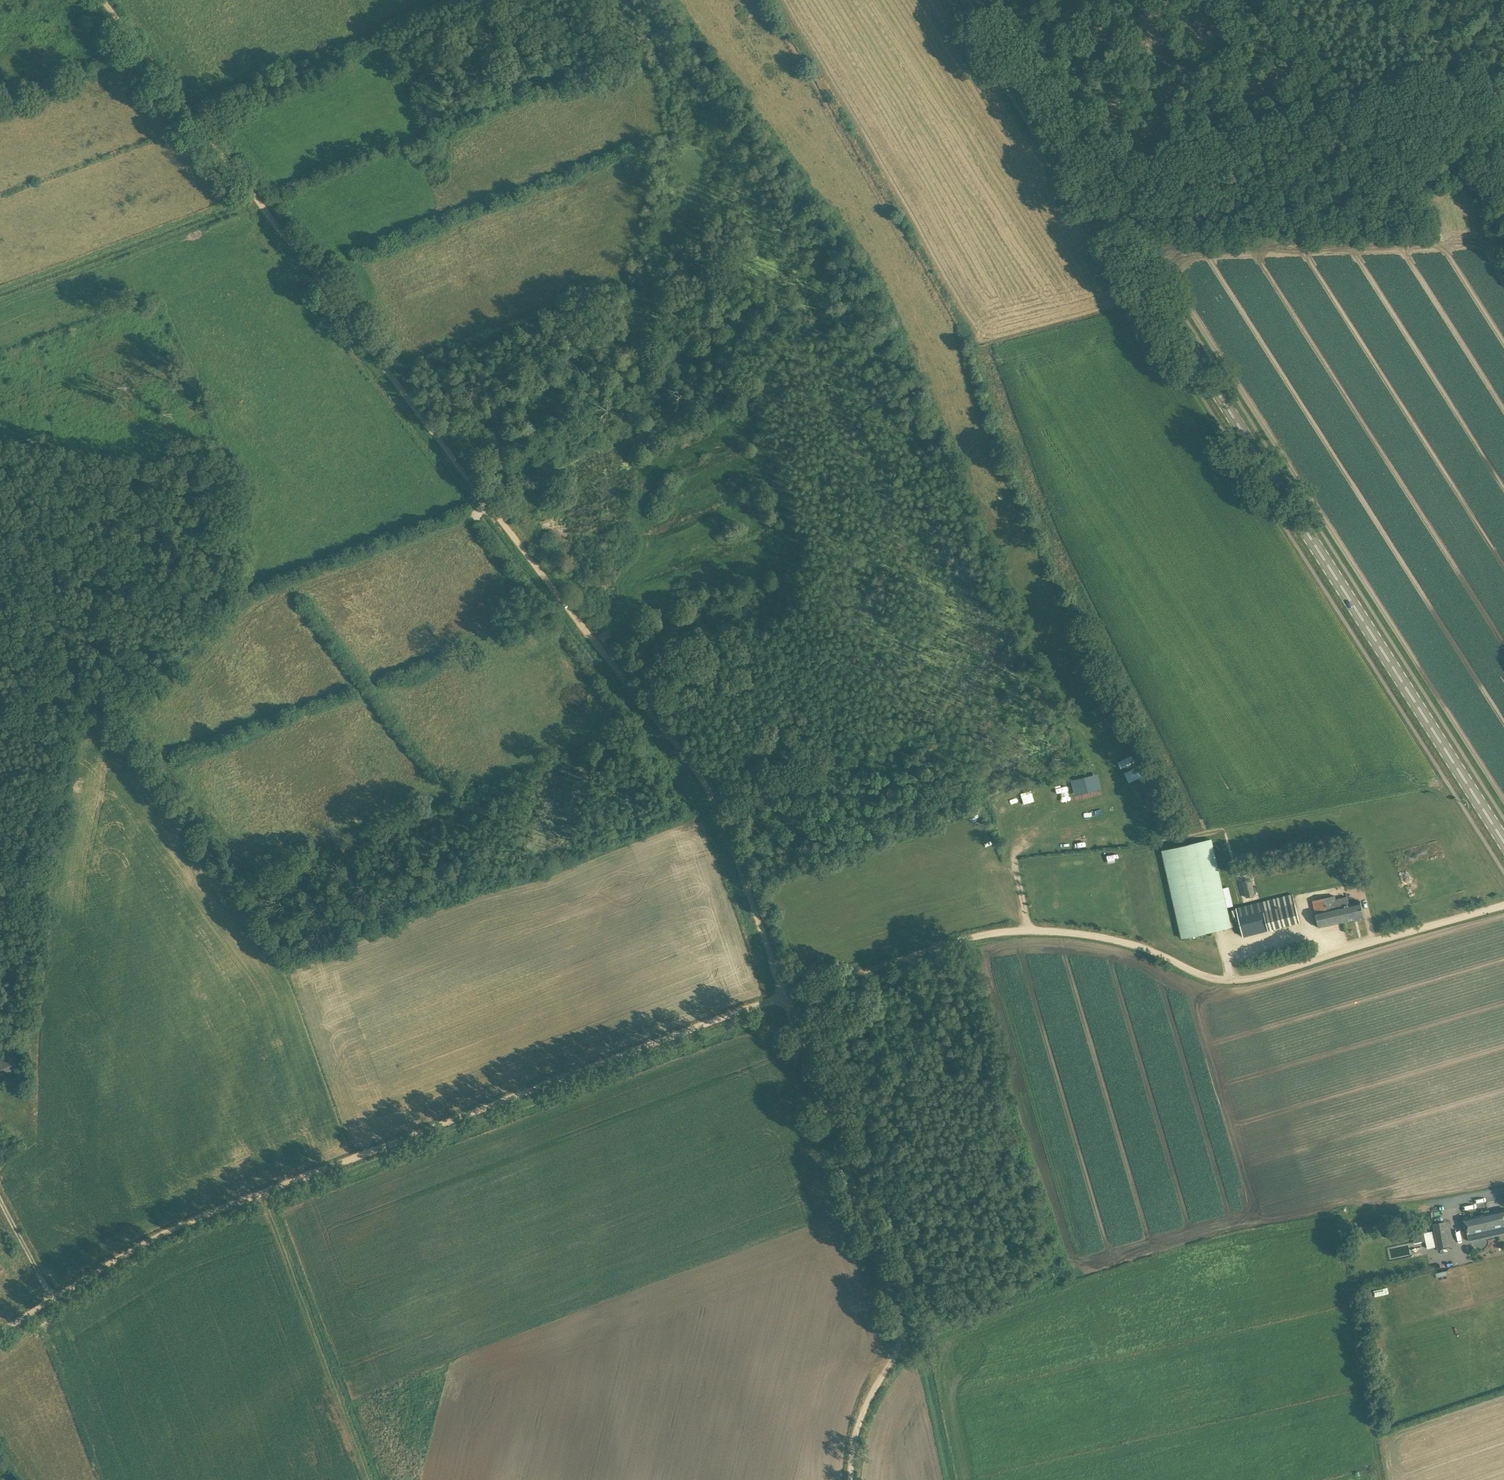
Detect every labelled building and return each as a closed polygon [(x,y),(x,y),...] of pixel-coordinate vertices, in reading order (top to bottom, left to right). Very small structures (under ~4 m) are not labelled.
[(1133,786),(1137,796),(1151,790),(1146,780),(1133,786)] [(1078,847),(1087,847),(1087,837),(1077,837),(1078,847)] [(1181,939),(1232,927),(1212,839),(1161,850),(1181,939)] [(1060,849),(1068,849),(1067,840),(1059,841),(1060,849)] [(1242,882),(1246,898),(1256,895),(1251,879),(1242,882)] [(1244,936),(1269,930),(1300,922),(1293,893),(1236,907),(1244,936)] [(1361,901),(1349,904),(1347,897),(1336,899),(1335,896),(1313,901),(1319,927),(1365,917),(1361,901)] [(18,1072),(13,1057),(0,1061),(0,1078),(18,1072)] [(1503,1233),(1503,1209),(1464,1218),(1469,1241),(1503,1233)] [(1452,1232),(1415,1240),(1419,1256),(1456,1247),(1452,1232)]
